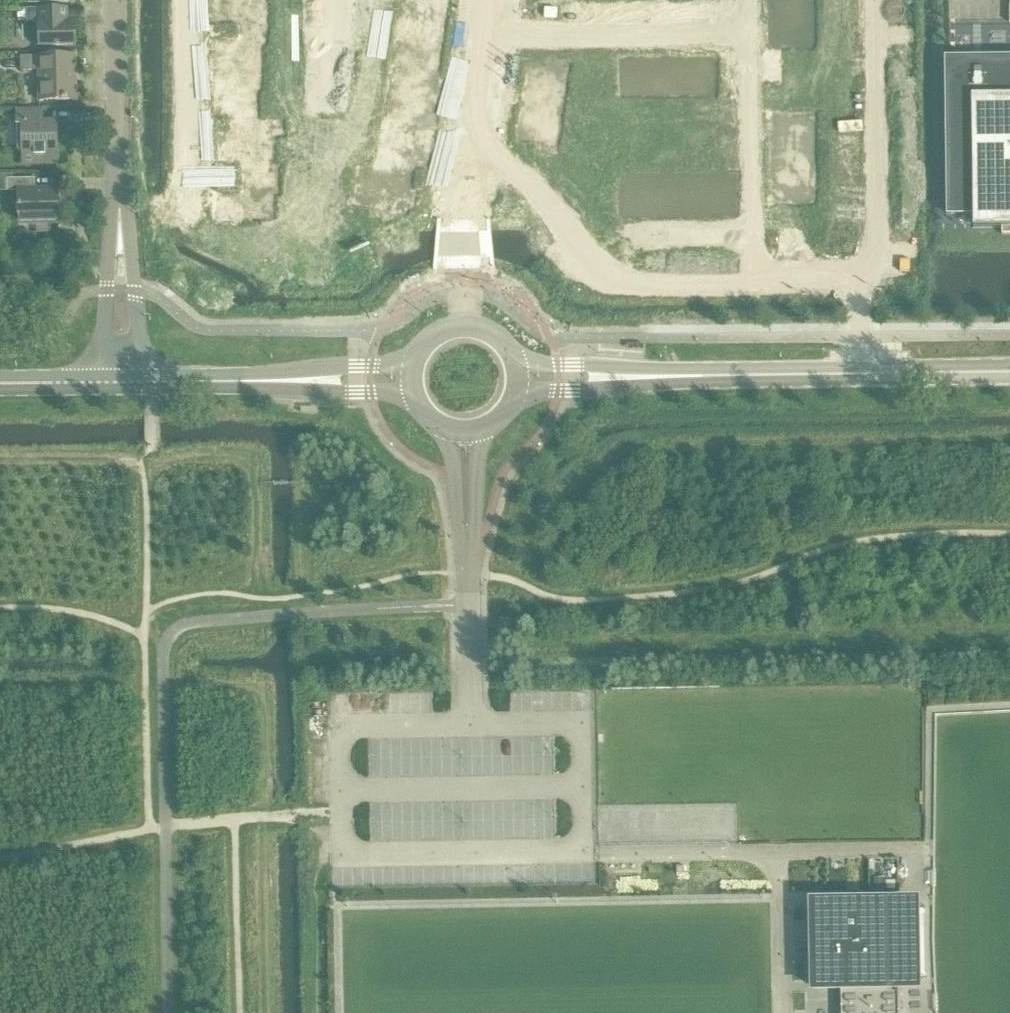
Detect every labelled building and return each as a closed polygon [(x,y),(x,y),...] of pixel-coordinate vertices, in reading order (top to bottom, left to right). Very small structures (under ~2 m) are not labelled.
[(213,20),(243,20),(243,33),(268,32),(268,0),(212,0),(213,20)] [(360,9),(360,10),(370,12),(371,0),(360,0),(360,9)] [(398,16),(446,23),(449,0),(405,0),(403,16),(398,15),(398,16)] [(769,16),(813,15),(813,0),(769,0),(769,16)] [(58,8),(26,8),(26,21),(39,21),(39,46),(75,45),(75,19),(67,19),(67,7),(58,8)] [(360,10),(358,20),(368,22),(370,12),(360,10)] [(813,15),(769,16),(770,45),(813,45),(813,15)] [(398,16),(394,44),(442,52),(446,23),(398,16)] [(302,26),(278,26),(278,38),(302,38),(302,26)] [(261,40),(211,41),(211,66),(262,65),(261,40)] [(394,44),(389,73),(442,81),(442,80),(437,79),(442,52),(394,44)] [(298,52),(290,52),(290,64),(299,64),(298,52)] [(944,56),(946,214),(968,214),(972,214),(971,96),(1009,95),(1009,56),(984,56),(984,53),(969,53),(969,56),(944,56)] [(75,55),(20,56),(21,71),(38,71),(39,101),(76,100),(75,55)] [(692,55),(668,56),(668,96),(692,96),(692,55)] [(717,55),(692,55),(692,96),(717,96),(717,55)] [(644,56),(619,56),(619,97),(644,96),(644,56)] [(668,56),(644,56),(644,96),(668,96),(668,56)] [(528,66),(525,90),(565,96),(570,65),(550,62),(549,69),(528,66)] [(299,64),(290,64),(291,76),(299,76),(299,64)] [(262,65),(211,66),(212,90),(262,89),(262,65)] [(389,73),(385,101),(438,109),(442,81),(389,73)] [(299,88),(291,88),(291,100),(299,100),(299,88)] [(262,89),(212,90),(212,115),(258,114),(257,90),(262,90),(262,89)] [(607,89),(599,89),(599,101),(607,101),(607,89)] [(525,90),(521,114),(561,120),(565,96),(525,90)] [(971,96),(972,214),(972,222),(972,226),(972,228),(1001,227),(1001,234),(1009,234),(1009,95),(971,96)] [(385,101),(381,130),(434,138),(438,109),(385,101)] [(607,101),(599,101),(599,113),(608,113),(607,101)] [(41,110),(16,111),(17,151),(22,150),(22,164),(57,163),(57,150),(57,122),(42,122),(41,110)] [(347,112),(346,121),(358,123),(359,112),(347,112)] [(521,114),(517,139),(538,142),(537,149),(557,152),(561,120),(521,114)] [(814,114),(770,114),(771,144),(814,144),(814,114)] [(657,119),(644,120),(645,128),(657,128),(657,119)] [(692,119),(680,119),(680,127),(693,127),(692,119)] [(705,119),(692,119),(693,127),(705,127),(705,119)] [(644,120),(632,120),(632,128),(645,128),(644,120)] [(249,135),(219,135),(220,161),(274,160),(273,136),(284,135),(284,121),(249,122),(249,135)] [(608,126),(600,126),(600,138),(608,138),(608,126)] [(381,130),(376,159),(429,167),(434,138),(381,130)] [(712,143),(700,143),(700,152),(712,151),(712,143)] [(724,143),(712,143),(712,151),(724,151),(724,143)] [(643,144),(631,144),(632,152),(644,152),(643,144)] [(666,144),(654,144),(654,152),(666,152),(666,144)] [(678,144),(666,144),(666,152),(678,152),(678,144)] [(814,144),(771,144),(771,173),(815,172),(814,144)] [(358,166),(353,204),(374,207),(373,216),(394,219),(395,210),(407,212),(408,206),(413,207),(415,193),(410,192),(411,186),(382,182),(383,169),(358,166)] [(815,172),(771,173),(771,203),(815,202),(815,172)] [(316,174),(301,175),(301,187),(317,187),(316,174)] [(736,174),(712,175),(713,215),(736,215),(736,174)] [(667,175),(644,175),(644,216),(667,216),(667,175)] [(689,175),(667,175),(667,216),(690,215),(689,175)] [(712,175),(689,175),(690,215),(713,215),(712,175)] [(35,178),(7,178),(7,192),(18,191),(18,222),(58,222),(58,190),(35,190),(35,178)] [(244,193),(214,194),(215,220),(275,219),(274,194),(279,194),(279,180),(244,180),(244,193)] [(337,194),(319,192),(320,225),(332,225),(337,194)] [(812,900),(814,989),(840,989),(840,992),(840,1012),(899,1012),(898,990),(898,985),(892,985),(891,977),(920,976),(924,976),(924,971),(923,913),(923,909),(923,908),(919,908),(890,909),(890,901),(897,901),(897,898),(838,899),(812,900)]
